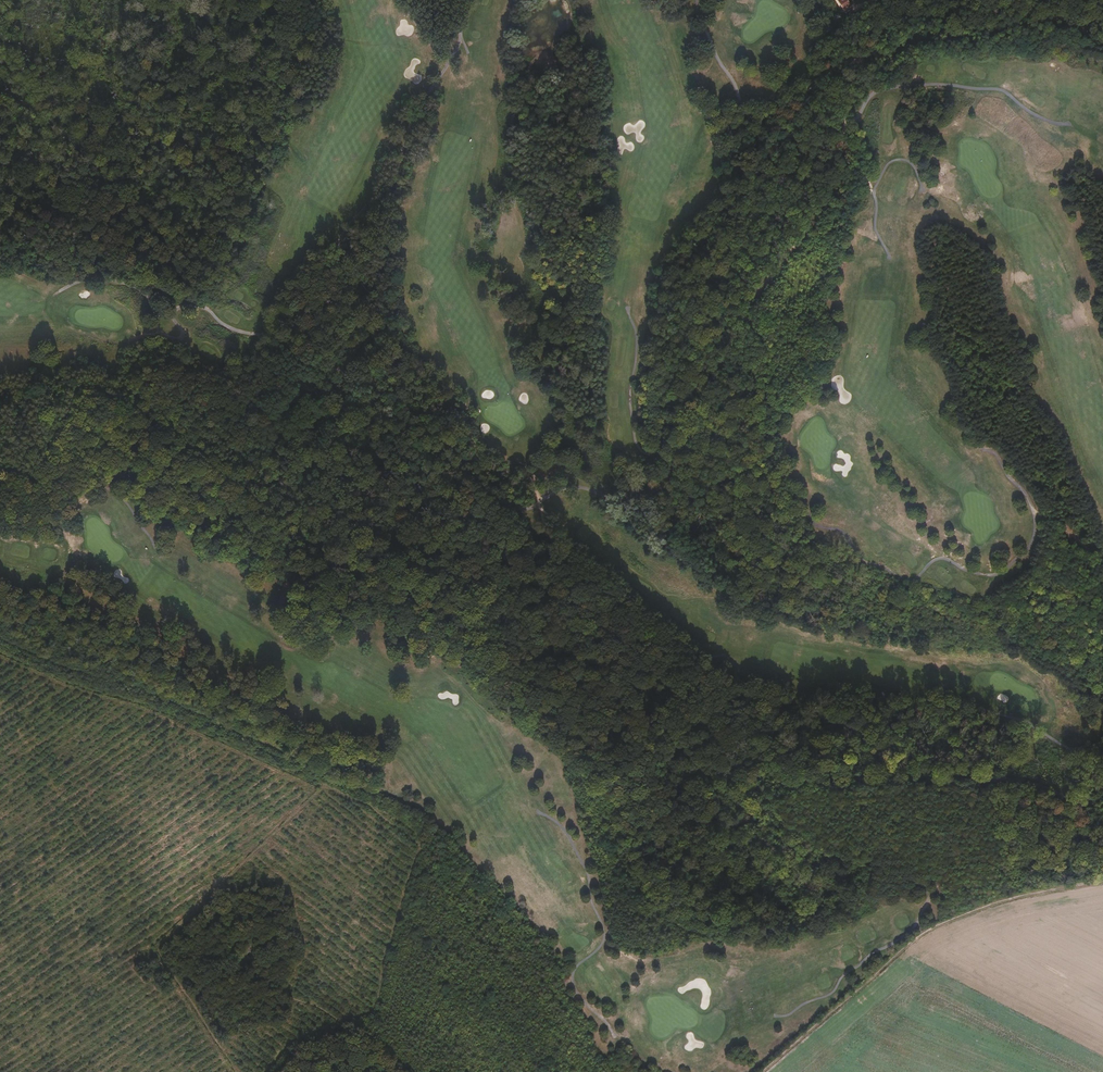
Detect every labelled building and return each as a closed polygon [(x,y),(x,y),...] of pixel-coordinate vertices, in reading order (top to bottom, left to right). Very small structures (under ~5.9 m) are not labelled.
[(846,0),(837,0),(836,1),(844,11),(851,7),(846,0)]
